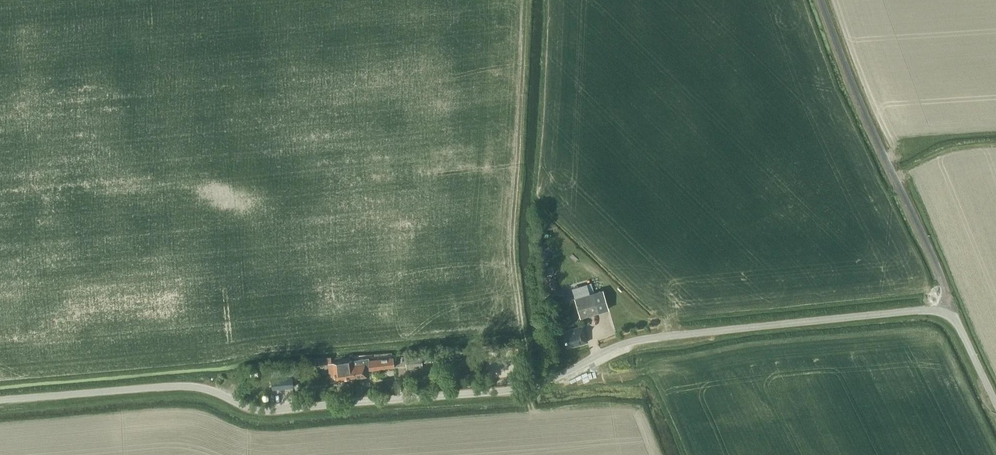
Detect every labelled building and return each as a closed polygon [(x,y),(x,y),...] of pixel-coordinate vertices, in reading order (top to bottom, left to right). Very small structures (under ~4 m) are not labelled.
[(544,278),(548,290),(557,287),(553,275),(544,278)] [(553,299),(564,296),(562,288),(550,292),(553,299)] [(575,298),(580,317),(600,312),(594,293),(575,298)] [(560,339),(564,338),(567,347),(587,342),(582,326),(563,331),(562,329),(558,330),(560,339)] [(421,355),(422,363),(431,362),(430,352),(421,352),(421,355)] [(422,363),(421,355),(405,356),(406,368),(422,367),(422,363)] [(352,359),(333,362),(334,373),(332,374),(332,377),(335,376),(335,381),(366,376),(365,370),(369,369),(368,360),(368,358),(352,361),(352,359)] [(394,367),(392,358),(368,360),(369,369),(394,367)] [(296,367),(271,370),(271,377),(291,375),(292,379),(297,379),(296,367)] [(291,375),(271,377),(273,388),(292,386),(292,379),(291,375)]
